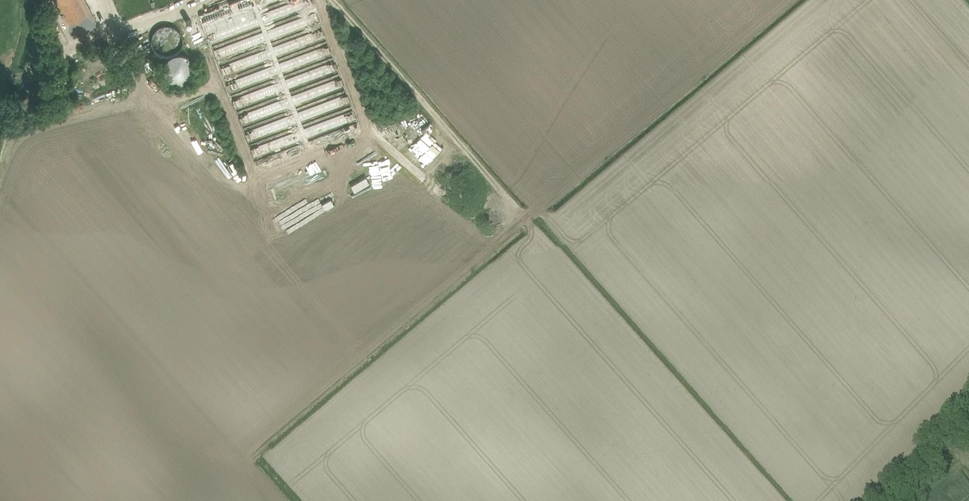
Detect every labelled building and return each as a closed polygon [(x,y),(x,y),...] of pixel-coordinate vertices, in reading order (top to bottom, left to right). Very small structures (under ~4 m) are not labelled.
[(86,0),(56,0),(74,37),(98,25),(86,0)] [(288,43),(272,0),(250,0),(186,24),(205,74),(288,43)]
